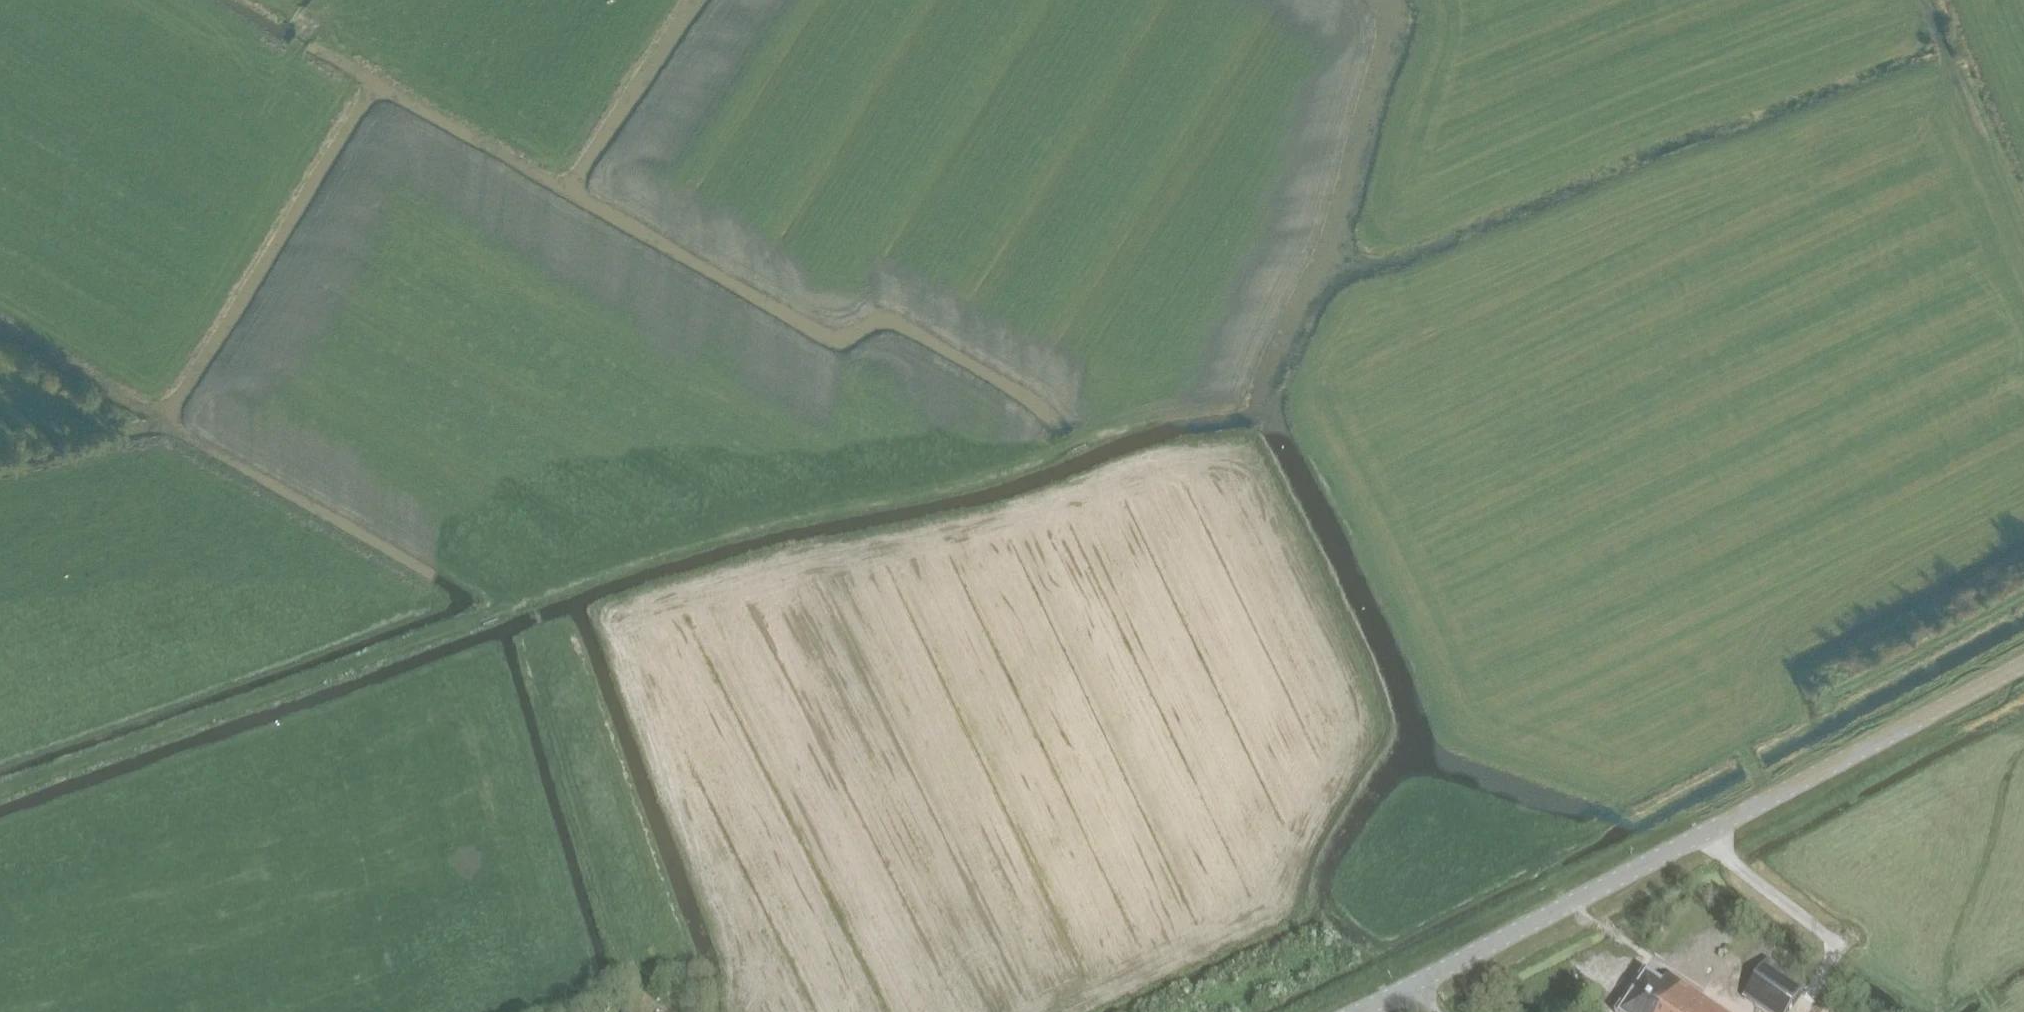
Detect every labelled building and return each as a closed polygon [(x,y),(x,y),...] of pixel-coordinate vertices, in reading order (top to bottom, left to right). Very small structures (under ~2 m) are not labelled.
[(1765,1011),(1786,1011),(1804,986),(1766,960),(1741,996),(1765,1011)] [(1689,987),(1696,976),(1679,963),(1671,974),(1663,969),(1656,979),(1649,974),(1623,1011),(1724,1011),(1689,987)]
